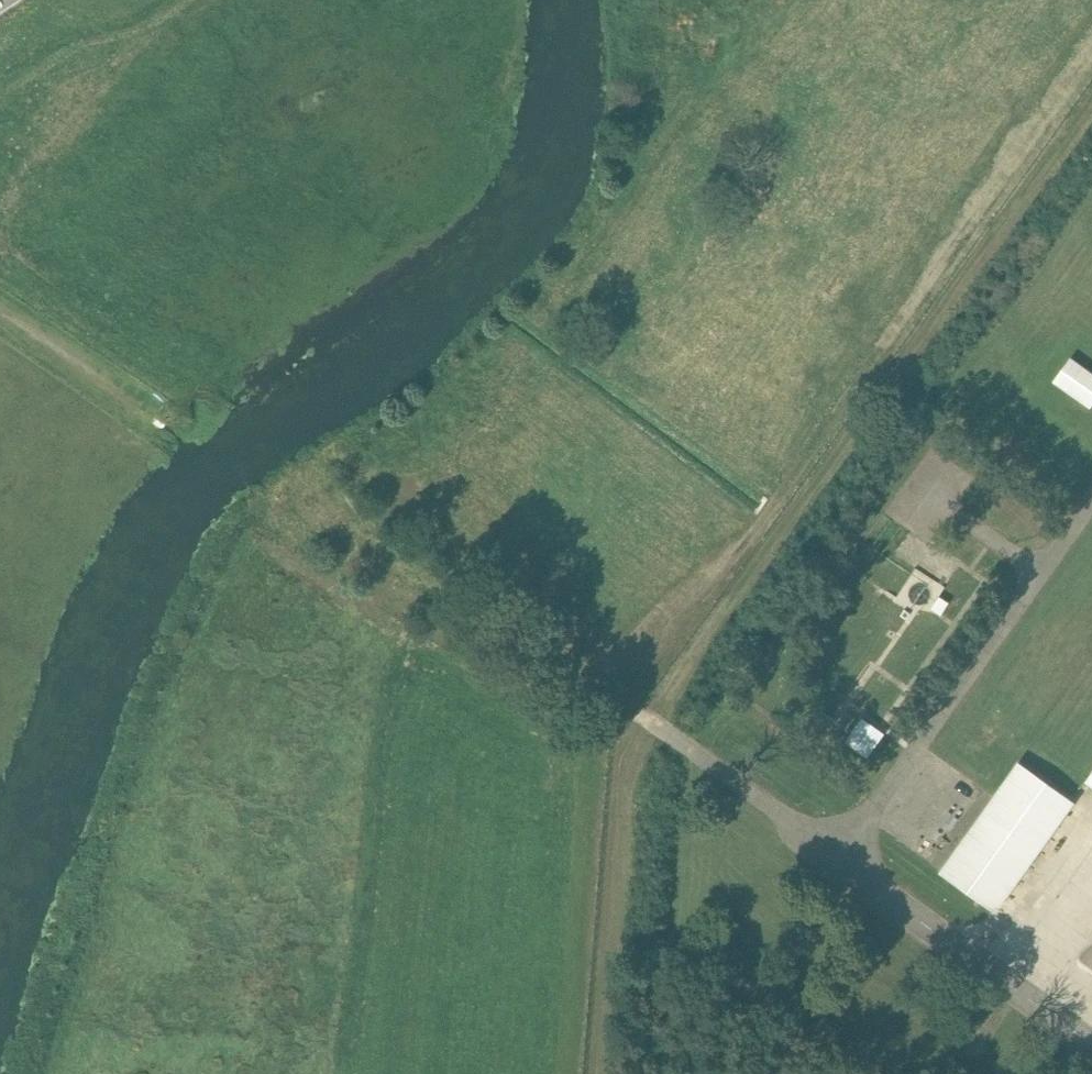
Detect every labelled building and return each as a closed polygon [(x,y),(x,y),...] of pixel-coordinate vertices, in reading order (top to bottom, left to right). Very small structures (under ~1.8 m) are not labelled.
[(1078,362),(1065,381),(1091,399),(1091,371),(1078,362)] [(888,734),(869,720),(854,741),(873,755),(888,734)] [(1075,802),(1025,767),(949,873),(1000,909),(1075,802)]
